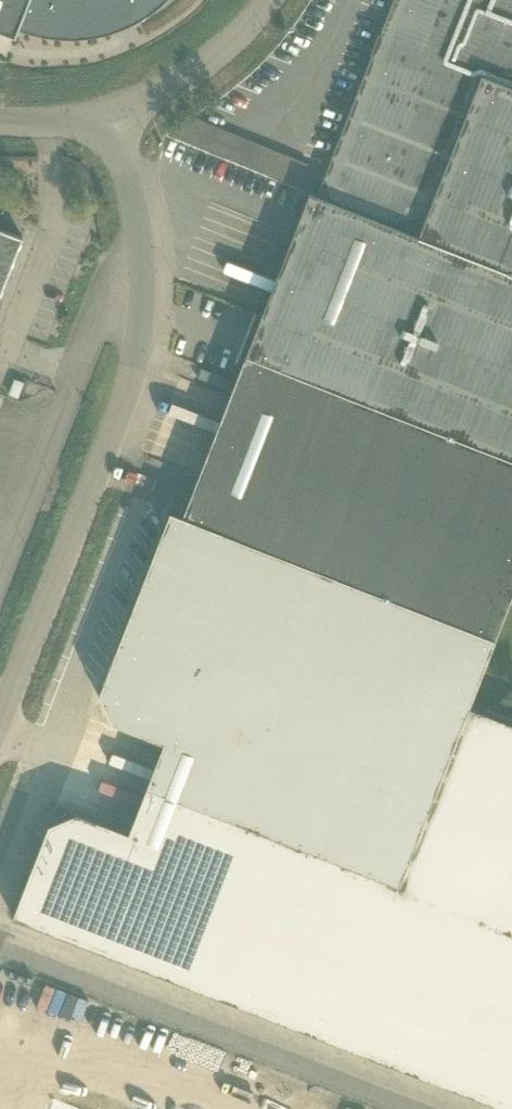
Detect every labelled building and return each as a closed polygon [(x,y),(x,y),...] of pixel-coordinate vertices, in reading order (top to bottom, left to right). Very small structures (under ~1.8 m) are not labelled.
[(15,38),(20,26),(31,30),(42,32),(53,34),(64,35),(75,35),(86,34),(97,32),(108,29),(119,26),(129,21),(139,16),(148,10),(157,3),(160,0),(0,0),(0,32),(15,38)] [(245,355),(511,459),(511,0),(393,0),(380,34),(378,33),(370,55),(372,55),(317,196),(309,193),(292,235),(300,238),(269,317),(261,314),(245,355)] [(298,188),(308,163),(192,116),(182,123),(175,138),(298,188)] [(23,237),(0,229),(0,295),(23,237)] [(12,916),(507,1108),(511,1108),(511,722),(469,705),(511,594),(511,459),(245,355),(182,516),(170,511),(169,513),(99,693),(111,722),(172,745),(137,834),(77,811),(48,823),(12,916)]
